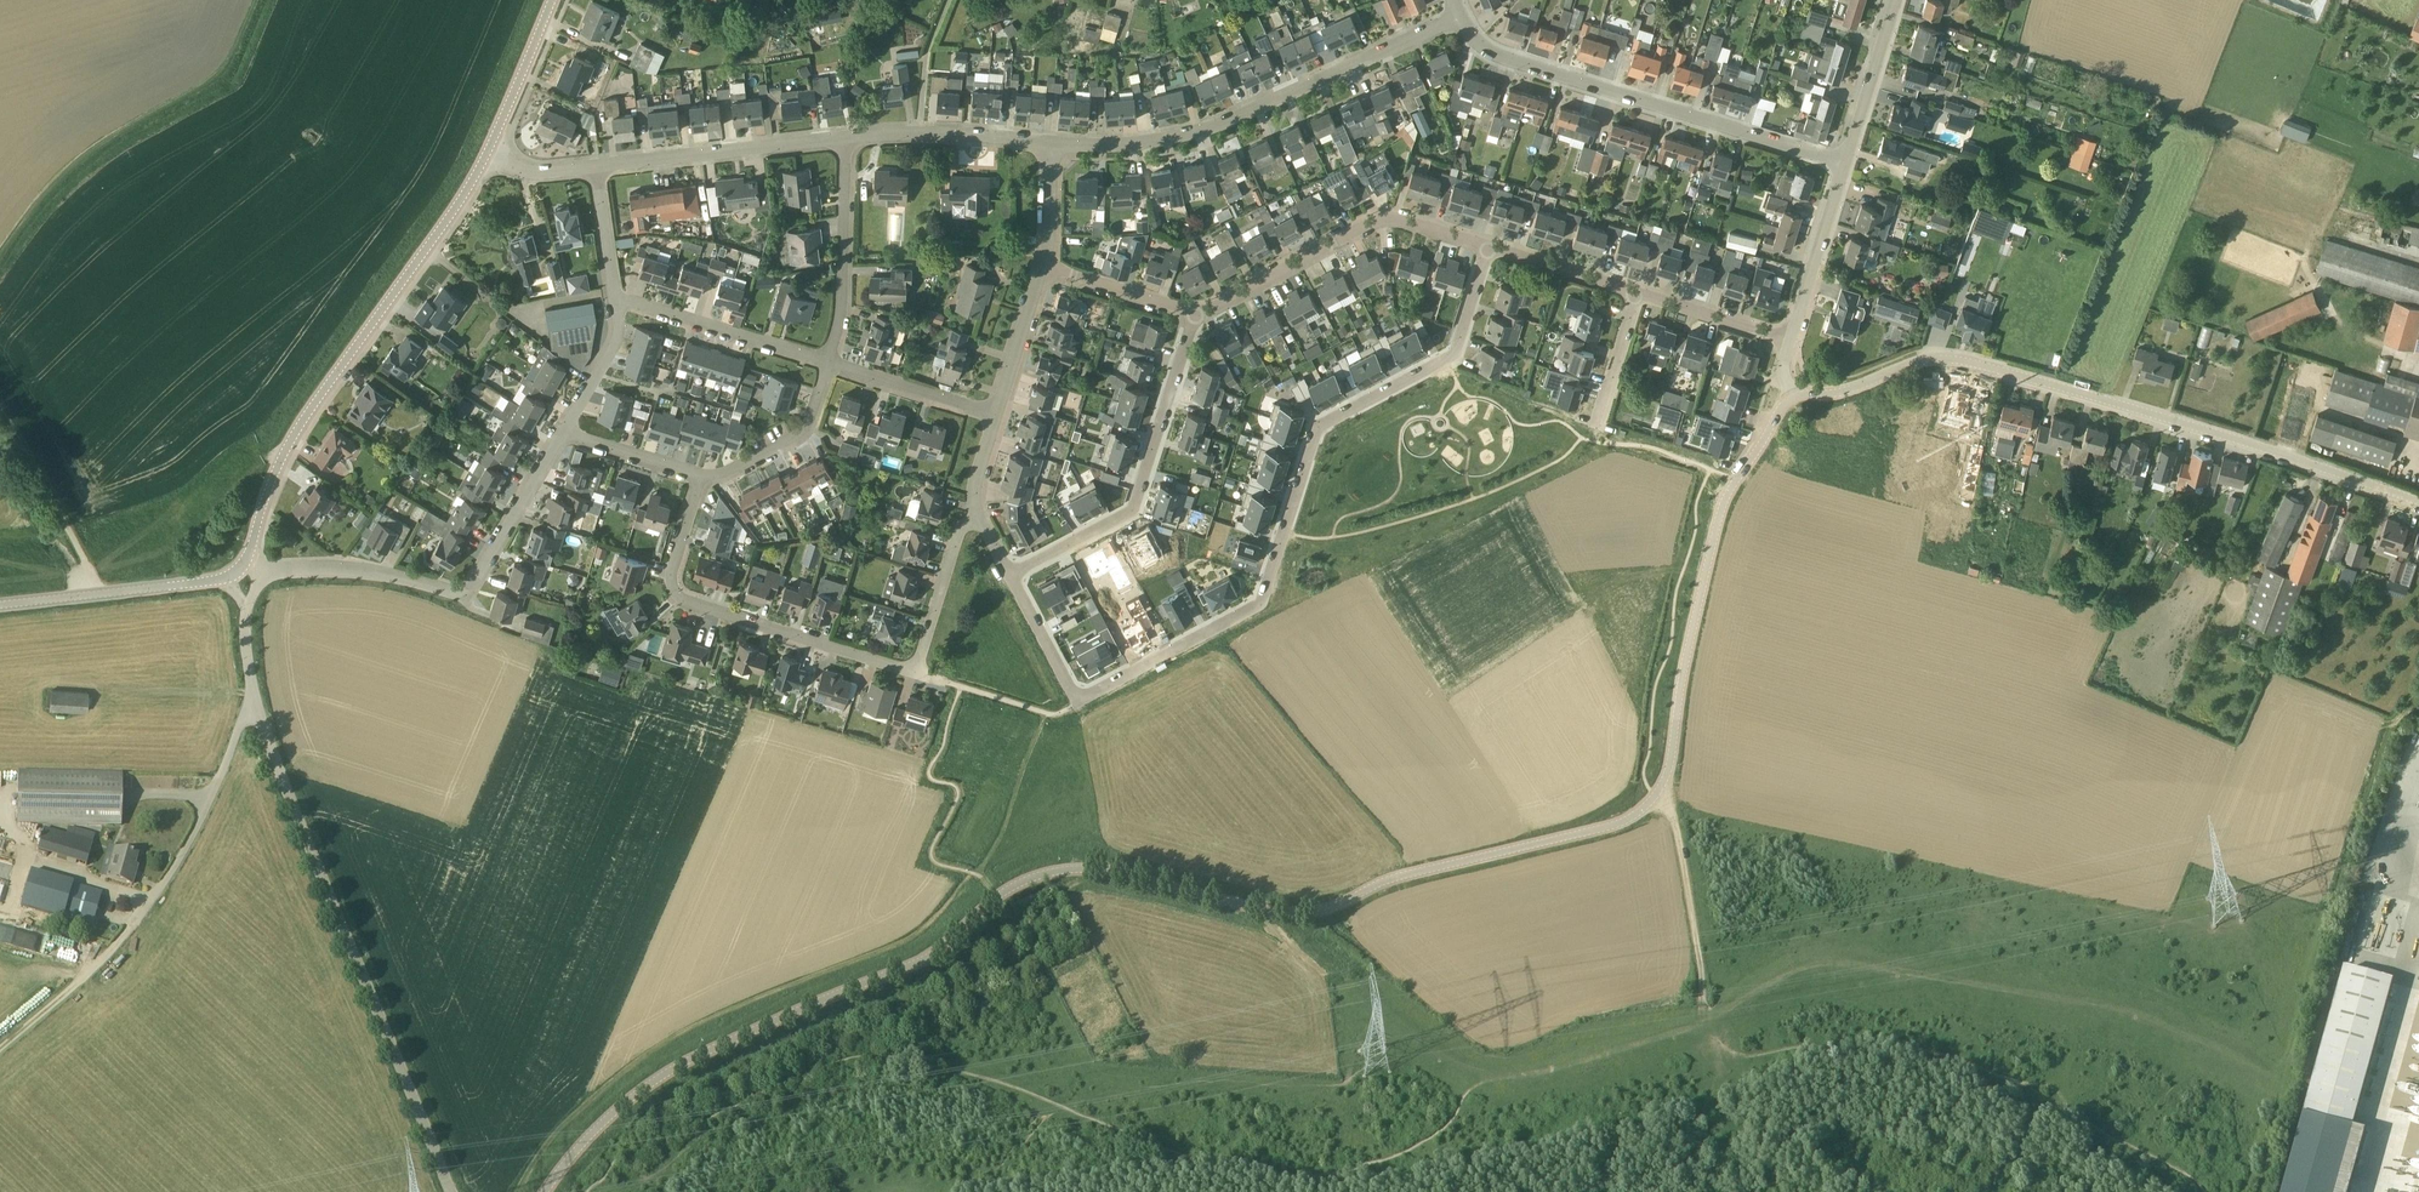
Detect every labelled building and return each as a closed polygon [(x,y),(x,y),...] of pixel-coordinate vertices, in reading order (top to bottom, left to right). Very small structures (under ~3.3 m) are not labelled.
[(1374,4),(1379,16),(1388,12),(1393,22),(1403,17),(1402,15),(1412,11),(1426,4),(1424,0),(1406,0),(1407,3),(1398,7),(1395,0),(1378,0),(1373,2),(1374,4)] [(1862,6),(1843,0),(1838,0),(1834,11),(1835,11),(1833,18),(1856,25),(1862,6)] [(1939,18),(1941,9),(1950,12),(1953,5),(1957,6),(1959,0),(1944,0),(1943,1),(1939,0),(1926,0),(1922,13),(1939,18)] [(614,10),(603,5),(592,1),(588,10),(591,11),(583,30),(601,38),(602,37),(608,40),(620,13),(613,10),(614,10)] [(1359,33),(1351,14),(1357,11),(1354,5),(1342,10),(1342,8),(1333,12),(1336,19),(1335,20),(1344,40),(1359,33)] [(1575,7),(1569,26),(1579,29),(1585,10),(1575,7)] [(812,13),(814,26),(843,21),(841,8),(812,13)] [(1532,35),(1536,23),(1540,10),(1532,8),(1530,14),(1527,20),(1518,18),(1510,15),(1505,31),(1523,37),(1524,32),(1532,35)] [(1552,46),(1558,28),(1566,30),(1572,11),(1563,8),(1560,19),(1553,17),(1549,27),(1541,24),(1535,41),(1552,46)] [(1805,20),(1825,26),(1829,14),(1810,8),(1806,20),(1805,20)] [(1108,12),(1104,26),(1118,30),(1122,16),(1108,12)] [(1310,18),(1313,24),(1320,21),(1317,15),(1310,18)] [(1630,32),(1638,34),(1642,19),(1635,17),(1631,28),(1630,32)] [(2418,17),(2410,36),(2418,41),(2418,17)] [(1335,20),(1326,24),(1324,19),(1320,21),(1312,24),(1315,30),(1321,28),(1330,46),(1344,40),(1335,20)] [(1822,35),(1825,26),(1805,20),(1801,35),(1819,41),(1819,42),(1826,45),(1823,56),(1821,55),(1844,63),(1850,44),(1822,35)] [(1590,58),(1600,26),(1584,21),(1580,32),(1583,33),(1576,54),(1590,58)] [(1018,31),(1012,22),(1004,27),(1010,37),(1018,31)] [(1312,24),(1299,31),(1292,34),(1303,58),(1318,52),(1309,33),(1315,30),(1312,24)] [(1945,32),(1930,27),(1919,24),(1915,37),(1936,44),(1943,46),(1945,39),(1943,38),(1945,32)] [(1625,48),(1629,35),(1617,32),(1600,26),(1590,58),(1603,62),(1609,43),(1625,48)] [(1098,42),(1101,31),(1086,27),(1083,38),(1098,42)] [(1266,32),(1267,34),(1273,49),(1279,46),(1282,53),(1288,65),(1303,58),(1292,34),(1291,31),(1281,36),(1276,28),(1266,32)] [(1642,74),(1654,78),(1659,63),(1662,64),(1666,51),(1671,52),(1678,29),(1673,28),(1670,39),(1663,37),(1661,45),(1658,44),(1656,51),(1649,49),(1648,53),(1642,74)] [(1974,36),(1957,30),(1954,40),(1971,46),(1974,36)] [(1715,59),(1723,35),(1715,33),(1711,44),(1707,43),(1703,58),(1697,56),(1696,59),(1692,61),(1691,63),(1684,87),(1697,91),(1703,72),(1706,73),(1710,60),(1709,60),(1710,58),(1715,59)] [(1274,50),(1273,49),(1267,34),(1255,39),(1261,53),(1252,57),(1261,77),(1276,70),(1267,53),(1274,50)] [(1723,35),(1715,59),(1727,63),(1731,49),(1730,49),(1731,43),(1722,41),(1724,35),(1723,35)] [(1642,74),(1648,53),(1651,42),(1635,37),(1631,49),(1634,50),(1628,70),(1642,74)] [(1942,47),(1943,46),(1936,44),(1915,37),(1910,51),(1943,61),(1947,48),(1942,47)] [(699,53),(702,44),(692,41),(689,51),(699,53)] [(655,49),(640,42),(630,64),(645,71),(655,49)] [(1197,50),(1194,44),(1187,46),(1189,53),(1197,50)] [(916,45),(896,49),(898,60),(918,56),(916,45)] [(1261,77),(1252,57),(1248,49),(1227,58),(1232,67),(1238,65),(1246,84),(1261,77)] [(2025,52),(2016,49),(2012,62),(2021,65),(2025,52)] [(967,61),(968,50),(957,50),(956,60),(967,61)] [(1441,71),(1442,70),(1453,66),(1446,50),(1429,58),(1431,62),(1424,66),(1428,77),(1427,77),(1430,84),(1432,84),(1433,86),(1445,80),(1445,79),(1447,78),(1445,74),(1443,75),(1441,71)] [(1684,87),(1691,63),(1690,66),(1682,64),(1687,53),(1677,50),(1674,62),(1677,63),(1670,83),(1684,87)] [(982,59),(983,52),(969,51),(968,58),(982,59)] [(1225,70),(1232,67),(1227,58),(1226,55),(1222,58),(1224,63),(1218,67),(1220,73),(1211,77),(1209,71),(1208,71),(1219,96),(1234,89),(1225,70)] [(1838,82),(1844,63),(1821,55),(1815,75),(1838,82)] [(595,65),(586,61),(574,56),(571,63),(567,61),(558,82),(578,90),(583,77),(589,79),(595,65)] [(1777,69),(1780,60),(1773,58),(1771,66),(1770,67),(1777,69)] [(1959,73),(1962,63),(1948,58),(1945,68),(1959,73)] [(990,59),(989,73),(1000,74),(1002,61),(990,59)] [(1160,68),(1158,59),(1139,63),(1141,72),(1160,68)] [(1760,59),(1759,65),(1768,68),(1770,62),(1760,59)] [(904,100),(901,79),(910,78),(908,62),(891,64),(893,80),(895,79),(896,83),(882,84),(885,103),(904,100)] [(1396,88),(1408,111),(1420,106),(1415,95),(1427,90),(1420,75),(1415,64),(1390,74),(1396,88)] [(1812,70),(1807,68),(1795,64),(1791,76),(1792,76),(1808,81),(1812,70)] [(1942,75),(1918,67),(1907,64),(1901,80),(1923,87),(1924,82),(1944,88),(1944,87),(1953,90),(1959,73),(1945,68),(1942,75)] [(799,69),(804,78),(811,74),(806,65),(799,69)] [(1004,65),(1004,77),(1003,82),(1003,86),(1010,87),(1011,78),(1012,72),(1012,66),(1004,65)] [(1759,65),(1754,79),(1765,82),(1769,68),(1768,68),(1759,65)] [(1183,88),(1190,86),(1187,80),(1186,80),(1183,69),(1176,70),(1177,77),(1170,79),(1171,84),(1165,85),(1172,112),(1188,108),(1183,88)] [(1219,96),(1208,71),(1199,75),(1188,80),(1187,80),(1190,86),(1196,83),(1204,102),(1219,96)] [(1736,81),(1738,75),(1726,71),(1725,75),(1718,73),(1710,96),(1729,102),(1736,81)] [(1130,74),(1134,92),(1141,90),(1139,81),(1141,80),(1139,72),(1130,74)] [(975,79),(975,74),(968,73),(967,83),(973,84),(971,111),(985,112),(987,89),(988,89),(989,80),(975,79)] [(1773,73),(1769,75),(1769,79),(1769,80),(1773,83),(1777,80),(1777,75),(1773,73)] [(1471,105),(1479,78),(1463,74),(1461,80),(1453,78),(1448,96),(1451,97),(1448,106),(1458,110),(1458,109),(1469,112),(1471,105)] [(961,94),(963,78),(932,75),(931,90),(939,91),(938,108),(957,110),(959,93),(961,94)] [(843,109),(841,91),(831,93),(829,76),(820,78),(820,77),(813,78),(814,87),(815,91),(817,103),(824,102),(826,112),(843,109)] [(1054,90),(1055,81),(1055,77),(1048,77),(1047,90),(1054,90)] [(1018,88),(1019,78),(1011,78),(1010,87),(1018,88)] [(1484,107),(1495,110),(1501,92),(1493,90),(1495,83),(1479,78),(1471,105),(1483,109),(1484,107)] [(1808,81),(1798,78),(1796,84),(1795,87),(1808,92),(1812,82),(1808,81)] [(747,98),(745,81),(730,82),(730,80),(723,81),(724,88),(726,97),(731,96),(734,123),(749,121),(747,98)] [(1002,96),(1002,95),(1003,86),(1003,82),(989,80),(988,89),(987,89),(985,112),(1001,113),(1002,96)] [(1062,91),(1063,82),(1055,81),(1054,90),(1062,91)] [(1747,85),(1736,81),(1729,102),(1748,108),(1756,84),(1748,82),(1747,85)] [(766,82),(759,83),(760,92),(767,91),(766,82)] [(1396,88),(1391,90),(1388,84),(1371,92),(1377,105),(1371,108),(1381,132),(1384,140),(1391,135),(1395,132),(1394,129),(1386,113),(1399,108),(1404,119),(1402,119),(1404,123),(1412,120),(1408,111),(1396,88)] [(1098,85),(1097,94),(1106,94),(1106,85),(1098,85)] [(1151,96),(1153,104),(1156,116),(1172,112),(1165,85),(1167,92),(1157,94),(1155,88),(1143,91),(1145,97),(1151,96)] [(725,97),(724,87),(716,88),(717,98),(725,97)] [(814,87),(798,89),(798,91),(782,93),(781,87),(770,88),(770,90),(768,91),(771,116),(784,115),(784,117),(802,115),(801,105),(817,103),(815,91),(814,87)] [(1524,108),(1528,94),(1510,88),(1502,112),(1503,112),(1502,116),(1505,117),(1503,124),(1517,128),(1523,107),(1524,108)] [(1136,119),(1134,96),(1133,96),(1133,90),(1120,91),(1120,97),(1119,97),(1122,120),(1136,119)] [(1030,116),(1032,93),(1017,92),(1015,115),(1030,116)] [(1836,99),(1824,95),(1812,92),(1810,99),(1814,100),(1811,111),(1809,111),(1809,112),(1829,118),(1836,99)] [(683,102),(682,93),(675,94),(674,94),(675,102),(662,103),(665,131),(680,129),(677,103),(683,102)] [(1045,117),(1047,94),(1032,93),(1030,116),(1045,117)] [(1540,123),(1544,111),(1548,100),(1528,94),(1524,108),(1536,111),(1533,121),(1540,123)] [(1073,120),(1075,97),(1061,95),(1059,119),(1073,120)] [(651,133),(665,131),(662,103),(654,104),(648,104),(647,96),(639,97),(639,98),(636,99),(638,122),(649,120),(651,133)] [(1757,106),(1766,109),(1773,111),(1776,101),(1760,96),(1757,106)] [(764,120),(763,108),(761,97),(747,98),(749,121),(764,120)] [(1088,121),(1090,98),(1075,97),(1073,120),(1088,121)] [(1107,121),(1122,120),(1119,97),(1104,98),(1107,121)] [(1364,111),(1363,109),(1358,97),(1340,105),(1354,138),(1363,134),(1364,136),(1371,133),(1377,145),(1384,140),(1381,132),(1371,108),(1364,111)] [(635,135),(633,113),(619,114),(618,99),(616,99),(616,98),(604,99),(606,116),(613,115),(616,137),(635,135)] [(1888,123),(1921,134),(1925,133),(1927,125),(1923,122),(1926,112),(1925,112),(1928,104),(1912,99),(1909,108),(1894,103),(1888,123)] [(1977,109),(1947,99),(1944,109),(1974,119),(1977,109)] [(722,125),(721,113),(719,101),(705,103),(707,126),(722,125)] [(693,128),(707,126),(705,103),(690,105),(693,128)] [(1572,136),(1579,112),(1561,106),(1553,130),(1560,132),(1560,133),(1572,136)] [(575,146),(580,135),(581,132),(572,129),(576,120),(546,107),(545,109),(547,109),(543,117),(542,117),(536,129),(537,130),(538,127),(558,136),(557,138),(575,146)] [(1412,112),(1422,135),(1431,130),(1421,108),(1412,112)] [(1336,126),(1334,121),(1329,110),(1311,118),(1319,135),(1330,130),(1345,164),(1358,158),(1343,122),(1336,126)] [(1579,112),(1572,136),(1591,141),(1599,118),(1579,112)] [(1824,137),(1829,118),(1809,112),(1806,122),(1803,121),(1803,122),(1798,120),(1794,135),(1818,142),(1820,135),(1824,137)] [(1950,112),(1946,126),(1966,132),(1970,119),(1950,112)] [(1502,116),(1495,114),(1489,133),(1499,136),(1503,124),(1505,117),(1502,116)] [(1472,140),(1466,139),(1473,118),(1468,117),(1459,145),(1459,146),(1469,149),(1469,148),(1472,140)] [(2280,130),(2296,137),(2301,126),(2285,119),(2280,130)] [(1411,148),(1418,131),(1412,120),(1398,130),(1395,132),(1391,135),(1395,139),(1401,135),(1411,148)] [(1612,122),(1604,151),(1610,153),(1609,155),(1622,159),(1625,149),(1627,143),(1631,128),(1612,122)] [(1306,141),(1303,135),(1298,124),(1280,132),(1292,159),(1304,153),(1307,161),(1320,155),(1312,138),(1306,141)] [(1631,128),(1627,143),(1625,149),(1637,152),(1636,156),(1643,158),(1650,134),(1631,128)] [(1540,147),(1545,133),(1536,130),(1532,145),(1540,147)] [(1553,135),(1545,133),(1540,147),(1539,152),(1547,154),(1553,135)] [(1680,156),(1684,142),(1665,136),(1658,160),(1666,162),(1669,152),(1680,156)] [(1905,143),(1895,140),(1884,136),(1878,155),(1906,164),(1909,154),(1925,159),(1928,150),(1905,143)] [(2095,142),(2078,136),(2073,150),(2091,156),(2097,159),(2102,145),(2095,142)] [(1275,156),(1272,149),(1267,138),(1249,146),(1261,172),(1272,168),(1276,175),(1289,169),(1282,153),(1275,156)] [(1696,171),(1700,159),(1703,148),(1684,142),(1680,156),(1691,159),(1689,169),(1696,171)] [(1975,144),(1972,156),(1979,158),(1982,146),(1975,144)] [(1590,169),(1597,149),(1583,145),(1576,167),(1590,171),(1590,169)] [(1604,151),(1597,149),(1590,169),(1603,173),(1608,158),(1609,155),(1610,153),(1604,151)] [(2091,156),(2073,150),(2068,164),(2087,171),(2091,156)] [(1461,162),(1465,161),(1467,161),(1464,151),(1458,153),(1459,156),(1460,161),(1461,162)] [(1726,177),(1728,168),(1732,156),(1715,151),(1710,169),(1705,168),(1702,178),(1701,180),(1719,186),(1717,192),(1718,192),(1729,195),(1729,194),(1732,187),(1734,180),(1726,177)] [(1244,171),(1240,163),(1235,152),(1219,160),(1227,178),(1220,181),(1227,197),(1240,191),(1234,175),(1244,171)] [(1395,182),(1389,171),(1392,170),(1383,152),(1369,159),(1367,155),(1353,162),(1365,185),(1370,195),(1395,182)] [(1406,192),(1420,196),(1427,174),(1413,170),(1417,157),(1411,155),(1409,161),(1408,161),(1404,175),(1410,177),(1406,192)] [(1327,158),(1328,168),(1336,168),(1335,158),(1327,158)] [(1647,164),(1641,162),(1637,174),(1644,176),(1647,164)] [(1659,165),(1650,162),(1646,175),(1655,177),(1659,165)] [(1215,180),(1207,181),(1203,163),(1185,166),(1191,192),(1204,190),(1206,200),(1219,198),(1215,180)] [(1909,164),(1906,174),(1919,179),(1923,169),(1909,164)] [(1494,176),(1496,168),(1486,165),(1484,173),(1485,173),(1484,175),(1492,178),(1493,175),(1494,176)] [(1793,190),(1796,191),(1807,195),(1813,176),(1787,168),(1785,175),(1781,174),(1776,192),(1790,197),(1793,190)] [(820,183),(811,184),(810,169),(784,172),(788,202),(802,201),(802,208),(821,206),(819,189),(820,188),(820,183)] [(1174,187),(1173,181),(1170,169),(1152,173),(1157,201),(1169,199),(1171,206),(1184,203),(1181,186),(1174,187)] [(1753,171),(1743,169),(1741,180),(1751,181),(1753,171)] [(906,203),(907,188),(907,176),(889,175),(890,170),(876,170),(875,201),(906,203)] [(1445,189),(1450,174),(1442,171),(1440,179),(1427,174),(1420,196),(1434,200),(1439,186),(1445,189)] [(1335,172),(1322,179),(1332,198),(1339,195),(1345,206),(1351,203),(1352,205),(1370,195),(1365,185),(1359,188),(1361,193),(1356,196),(1347,179),(1340,183),(1335,172)] [(1141,197),(1140,186),(1140,174),(1126,175),(1127,182),(1111,183),(1113,210),(1134,208),(1133,198),(1141,197)] [(1447,205),(1462,209),(1468,187),(1455,184),(1457,176),(1450,174),(1445,189),(1452,191),(1447,205)] [(965,212),(975,212),(987,212),(987,199),(988,199),(989,177),(979,177),(979,178),(952,177),(952,175),(951,175),(951,192),(941,192),(941,218),(953,219),(954,202),(965,203),(965,212)] [(1105,209),(1105,186),(1097,185),(1097,177),(1093,177),(1093,179),(1078,178),(1077,205),(1097,206),(1097,209),(1105,209)] [(757,180),(737,182),(737,178),(716,180),(717,192),(725,191),(727,210),(756,206),(756,210),(772,208),(769,186),(758,187),(757,180)] [(1541,184),(1534,179),(1530,185),(1538,190),(1541,184)] [(648,222),(700,215),(695,183),(630,192),(636,230),(649,229),(648,222)] [(1737,194),(1753,199),(1756,189),(1740,184),(1737,194)] [(1487,201),(1491,187),(1484,185),(1482,192),(1468,187),(1462,209),(1476,213),(1480,199),(1487,201)] [(1559,185),(1557,193),(1564,195),(1567,187),(1559,185)] [(1503,222),(1513,193),(1499,188),(1499,190),(1491,187),(1487,201),(1493,203),(1489,217),(1503,222)] [(1696,197),(1708,201),(1711,191),(1699,187),(1696,197)] [(1258,188),(1253,190),(1259,204),(1264,202),(1258,188)] [(1529,214),(1533,200),(1536,190),(1529,188),(1526,197),(1513,192),(1513,193),(1503,222),(1518,226),(1522,212),(1529,214)] [(1274,193),(1264,189),(1262,194),(1271,198),(1274,193)] [(1299,196),(1296,190),(1292,192),(1296,201),(1301,199),(1299,196)] [(1310,194),(1308,195),(1296,202),(1303,217),(1310,213),(1316,224),(1332,215),(1323,198),(1315,202),(1310,194)] [(1801,215),(1785,210),(1788,200),(1770,194),(1765,210),(1782,215),(1778,226),(1796,232),(1801,215)] [(1981,201),(1979,200),(1978,203),(1992,208),(1996,199),(1987,196),(1986,200),(1982,198),(1981,201)] [(1855,223),(1878,230),(1882,217),(1892,220),(1897,203),(1878,197),(1874,208),(1862,204),(1855,223)] [(1538,209),(1540,202),(1533,200),(1529,214),(1535,216),(1531,230),(1545,235),(1552,214),(1538,209)] [(1235,202),(1230,204),(1236,216),(1240,215),(1239,212),(1238,209),(1235,202)] [(1265,203),(1258,207),(1261,213),(1268,210),(1265,203)] [(571,215),(570,212),(569,206),(566,206),(566,204),(558,206),(558,208),(556,208),(558,220),(556,220),(557,228),(559,228),(561,238),(554,239),(557,249),(571,247),(569,237),(582,235),(582,232),(583,232),(582,224),(580,224),(578,213),(572,214),(571,215)] [(1261,213),(1258,207),(1252,210),(1257,219),(1262,216),(1261,213)] [(1229,208),(1217,213),(1221,222),(1233,216),(1229,208)] [(1272,217),(1273,218),(1266,222),(1275,239),(1282,236),(1284,241),(1302,231),(1290,208),(1272,217)] [(2008,218),(1977,208),(1970,226),(2001,238),(2008,218)] [(1570,227),(1575,213),(1568,211),(1565,218),(1552,214),(1545,235),(1559,239),(1564,225),(1570,227)] [(1587,248),(1593,226),(1580,222),(1582,215),(1575,213),(1570,227),(1577,229),(1572,243),(1587,248)] [(891,237),(903,237),(903,214),(892,214),(891,237)] [(1933,214),(1930,224),(1948,229),(1951,219),(1936,214),(1936,215),(1933,214)] [(1162,227),(1160,218),(1151,220),(1153,229),(1162,227)] [(2386,218),(2379,243),(2418,254),(2418,227),(2386,218)] [(1148,219),(1136,220),(1138,232),(1149,230),(1148,219)] [(1104,235),(1104,220),(1097,220),(1093,220),(1093,226),(1093,235),(1104,235)] [(1268,243),(1275,239),(1266,222),(1258,226),(1258,224),(1240,233),(1253,258),(1271,248),(1268,243)] [(697,235),(698,226),(683,224),(681,232),(697,235)] [(1612,240),(1616,226),(1610,224),(1607,231),(1593,226),(1587,248),(1601,252),(1605,238),(1612,240)] [(1628,261),(1635,239),(1622,235),(1624,228),(1616,226),(1612,240),(1618,242),(1614,256),(1628,261)] [(1662,251),(1660,258),(1656,269),(1675,275),(1683,249),(1672,246),(1677,230),(1663,226),(1663,227),(1662,226),(1660,233),(1655,248),(1662,251)] [(1790,249),(1796,232),(1778,226),(1775,238),(1767,235),(1764,244),(1772,247),(1773,243),(1790,249)] [(1238,266),(1230,250),(1238,246),(1228,227),(1214,235),(1218,242),(1208,248),(1211,255),(1210,256),(1221,275),(1238,266)] [(791,263),(819,259),(816,238),(821,237),(820,228),(787,231),(791,263)] [(521,238),(511,240),(515,252),(514,253),(514,256),(516,260),(517,259),(523,283),(535,280),(529,258),(539,255),(532,232),(530,233),(529,232),(528,231),(524,232),(523,234),(521,235),(521,238)] [(1635,239),(1628,261),(1643,265),(1648,246),(1655,248),(1660,233),(1653,231),(1649,244),(1635,239)] [(1730,232),(1727,245),(1756,253),(1759,240),(1730,232)] [(1141,261),(1144,248),(1147,240),(1149,233),(1136,234),(1136,236),(1132,235),(1127,252),(1115,249),(1112,258),(1106,256),(1106,257),(1103,268),(1127,275),(1132,258),(1141,261)] [(1899,244),(1882,239),(1864,233),(1861,240),(1851,236),(1844,257),(1863,263),(1862,265),(1872,269),(1875,267),(1878,259),(1876,258),(1879,250),(1896,255),(1896,253),(1899,244)] [(618,238),(618,239),(620,245),(620,247),(634,244),(633,236),(618,238)] [(1708,285),(1712,274),(1714,266),(1707,263),(1710,254),(1708,254),(1712,241),(1695,236),(1685,267),(1686,267),(1687,263),(1696,266),(1692,280),(1708,285)] [(682,246),(690,249),(692,241),(684,239),(682,246)] [(941,255),(950,255),(949,239),(940,240),(941,255)] [(1174,275),(1178,264),(1186,240),(1179,242),(1178,244),(1175,243),(1174,248),(1172,248),(1171,251),(1166,249),(1164,254),(1152,250),(1144,276),(1162,281),(1165,272),(1174,275)] [(2327,240),(2317,273),(2418,304),(2418,268),(2327,240)] [(650,279),(657,257),(660,248),(648,244),(647,248),(640,246),(636,259),(643,261),(638,276),(650,279)] [(1208,282),(1202,271),(1210,267),(1198,245),(1195,246),(1189,249),(1192,255),(1186,258),(1190,266),(1181,271),(1192,291),(1208,282)] [(725,254),(727,248),(720,246),(718,253),(724,255),(725,254)] [(1409,274),(1417,248),(1412,246),(1409,254),(1401,252),(1395,269),(1409,274)] [(1423,278),(1428,260),(1420,258),(1422,250),(1417,248),(1409,274),(1423,278)] [(1741,296),(1748,274),(1738,271),(1742,259),(1734,256),(1736,251),(1727,248),(1719,273),(1727,275),(1723,289),(1730,291),(1730,292),(1741,296)] [(1386,272),(1383,266),(1377,255),(1369,259),(1365,252),(1360,255),(1373,279),(1386,272)] [(1360,285),(1373,279),(1360,255),(1356,257),(1360,265),(1352,269),(1360,285)] [(669,261),(657,257),(650,279),(662,283),(661,287),(668,289),(673,275),(673,273),(676,263),(669,261)] [(696,269),(695,269),(688,291),(700,295),(708,271),(714,273),(718,259),(712,257),(710,264),(699,260),(698,262),(696,269)] [(1446,285),(1454,259),(1449,258),(1446,266),(1438,263),(1432,280),(1446,285)] [(568,293),(562,273),(558,259),(548,262),(557,296),(568,293)] [(726,305),(735,277),(723,273),(726,261),(718,259),(714,273),(722,275),(714,302),(726,305)] [(1446,285),(1460,289),(1465,272),(1457,269),(1459,261),(1454,259),(1446,285)] [(1948,264),(1938,264),(1937,273),(1947,274),(1948,264)] [(677,287),(688,291),(695,269),(683,265),(679,277),(673,275),(668,289),(675,291),(677,287)] [(936,265),(926,265),(925,274),(935,275),(936,265)] [(984,270),(974,267),(966,265),(957,292),(960,293),(956,308),(980,315),(985,297),(988,298),(993,284),(981,280),(984,270)] [(1780,287),(1770,285),(1775,271),(1758,265),(1750,290),(1751,290),(1753,282),(1761,284),(1756,300),(1774,306),(1780,287)] [(870,298),(906,300),(907,283),(913,283),(914,268),(892,267),(891,277),(871,276),(870,298)] [(1352,290),(1349,284),(1343,273),(1335,278),(1331,270),(1326,273),(1339,297),(1352,290)] [(1530,278),(1537,281),(1540,273),(1532,270),(1530,278)] [(571,293),(590,289),(587,273),(567,277),(571,293)] [(1326,304),(1339,297),(1326,273),(1322,275),(1326,283),(1318,287),(1326,304)] [(757,287),(765,287),(765,276),(756,277),(757,287)] [(744,315),(752,289),(743,286),(745,280),(735,277),(726,305),(738,309),(736,313),(744,315)] [(810,321),(816,300),(819,292),(782,280),(770,317),(784,321),(786,314),(810,321)] [(1530,304),(1535,287),(1518,281),(1515,289),(1501,285),(1496,302),(1517,309),(1520,301),(1530,304)] [(467,303),(454,293),(444,286),(435,299),(436,300),(433,304),(427,300),(416,315),(431,325),(435,319),(449,329),(467,303)] [(1861,293),(1853,291),(1842,287),(1835,311),(1831,310),(1825,329),(1841,334),(1842,332),(1843,332),(1844,330),(1854,333),(1859,317),(1854,316),(1861,293)] [(1318,308),(1309,292),(1301,296),(1297,289),(1292,291),(1305,315),(1318,308)] [(2314,290),(2246,319),(2255,340),(2264,336),(2265,339),(2278,333),(2277,331),(2281,328),(2282,331),(2290,328),(2288,325),(2323,310),(2314,290)] [(1305,315),(1292,291),(1287,294),(1291,301),(1283,306),(1296,328),(1308,321),(1305,315)] [(1086,300),(1082,299),(1072,296),(1071,298),(1060,294),(1055,310),(1059,311),(1056,318),(1082,326),(1083,325),(1084,320),(1085,318),(1076,315),(1078,309),(1083,310),(1086,308),(1088,304),(1086,300)] [(1573,330),(1575,330),(1598,337),(1602,327),(1597,325),(1601,314),(1581,308),(1583,300),(1569,295),(1564,310),(1578,315),(1573,330)] [(1880,295),(1874,312),(1915,325),(1920,308),(1880,295)] [(1966,295),(1955,323),(1965,327),(1963,334),(1972,337),(1973,334),(1983,338),(1991,317),(1974,310),(1978,300),(1966,295)] [(2396,301),(2384,341),(2415,350),(2414,351),(2418,352),(2418,307),(2396,301)] [(552,328),(597,321),(593,302),(545,309),(548,329),(552,328)] [(1934,305),(1928,321),(1945,327),(1951,312),(1934,305)] [(1283,327),(1275,310),(1266,315),(1262,307),(1258,310),(1270,334),(1280,352),(1281,352),(1288,348),(1289,347),(1281,332),(1278,334),(1276,331),(1283,327)] [(941,323),(944,315),(929,309),(926,318),(941,323)] [(1258,340),(1270,334),(1258,310),(1253,312),(1257,320),(1249,324),(1258,340)] [(1521,330),(1525,318),(1504,312),(1508,314),(1506,321),(1491,317),(1486,334),(1517,343),(1519,334),(1521,330)] [(895,321),(889,319),(877,315),(875,322),(873,321),(870,328),(865,326),(862,334),(894,344),(900,325),(894,323),(895,321)] [(1353,320),(1356,326),(1364,322),(1361,316),(1353,320)] [(2165,316),(2162,327),(2175,331),(2178,320),(2165,316)] [(1402,334),(1414,356),(1419,354),(1420,355),(1425,352),(1424,350),(1427,349),(1420,335),(1427,332),(1420,318),(1412,322),(1415,327),(1402,334)] [(918,319),(910,320),(911,329),(919,328),(918,319)] [(921,327),(928,332),(933,325),(927,320),(921,327)] [(1150,322),(1150,324),(1136,320),(1129,342),(1145,347),(1147,340),(1162,345),(1167,327),(1150,322)] [(1659,326),(1660,323),(1650,320),(1645,335),(1654,338),(1651,347),(1651,348),(1648,358),(1649,361),(1662,365),(1665,364),(1675,331),(1659,326)] [(581,333),(595,338),(597,321),(584,323),(581,333)] [(1245,327),(1238,331),(1232,321),(1220,327),(1221,328),(1217,331),(1230,357),(1243,349),(1242,347),(1253,341),(1245,327)] [(584,323),(552,328),(552,336),(559,337),(578,341),(584,323)] [(1073,330),(1062,327),(1051,323),(1046,339),(1051,340),(1049,347),(1063,351),(1073,354),(1075,355),(1080,340),(1071,337),(1073,330)] [(1341,335),(1348,332),(1344,325),(1337,328),(1341,335)] [(660,344),(663,334),(637,326),(635,332),(637,333),(634,342),(662,351),(663,348),(666,350),(667,346),(660,344)] [(1117,329),(1108,326),(1105,335),(1117,338),(1119,332),(1116,331),(1117,329)] [(1322,333),(1319,326),(1313,329),(1316,336),(1322,333)] [(964,348),(966,341),(969,333),(951,327),(946,342),(950,343),(946,357),(968,364),(970,357),(965,355),(967,348),(964,348)] [(2199,344),(2207,346),(2212,329),(2204,327),(2199,344)] [(1379,340),(1386,353),(1393,349),(1401,363),(1414,356),(1402,334),(1400,329),(1387,336),(1385,333),(1377,337),(1379,340)] [(443,332),(437,341),(452,352),(459,343),(443,332)] [(1700,353),(1705,337),(1689,332),(1679,363),(1703,371),(1708,356),(1700,353)] [(578,340),(594,347),(595,338),(581,333),(578,340)] [(893,349),(894,344),(862,334),(860,341),(866,343),(864,350),(866,351),(864,358),(881,363),(881,362),(888,364),(889,360),(891,360),(894,349),(893,349)] [(1594,353),(1582,350),(1585,340),(1564,334),(1557,355),(1569,359),(1567,365),(1588,371),(1594,353)] [(423,347),(416,343),(407,336),(401,344),(404,345),(400,351),(393,347),(382,363),(405,379),(417,363),(413,360),(423,347)] [(578,341),(559,337),(552,348),(568,359),(578,341)] [(1110,349),(1113,340),(1105,338),(1102,347),(1110,349)] [(575,348),(592,356),(594,347),(578,340),(578,341),(575,348)] [(691,344),(692,342),(687,340),(679,366),(689,369),(688,372),(692,373),(701,346),(691,344)] [(1361,356),(1374,377),(1387,370),(1380,357),(1386,353),(1379,340),(1359,350),(1361,356)] [(660,357),(662,351),(634,342),(631,351),(629,351),(627,356),(654,364),(656,356),(660,357)] [(557,362),(561,356),(551,349),(542,344),(538,351),(540,352),(533,364),(564,382),(567,376),(562,374),(566,367),(557,362)] [(1480,368),(1501,374),(1503,365),(1510,367),(1515,350),(1496,344),(1493,352),(1482,348),(1479,357),(1483,358),(1480,368)] [(1751,372),(1752,372),(1753,372),(1756,363),(1754,363),(1757,353),(1726,344),(1718,369),(1726,372),(1734,374),(1749,379),(1751,372)] [(1538,348),(1528,345),(1526,353),(1536,356),(1538,348)] [(708,376),(716,349),(711,347),(710,349),(701,346),(692,373),(698,375),(699,373),(708,376)] [(1308,359),(1316,355),(1311,346),(1303,350),(1308,359)] [(2168,383),(2175,362),(2159,357),(2160,353),(2139,346),(2133,363),(2143,366),(2139,378),(2150,381),(2151,378),(2168,383)] [(568,359),(584,370),(592,356),(575,348),(568,359)] [(1154,364),(1144,361),(1141,360),(1143,353),(1126,348),(1124,354),(1131,356),(1126,370),(1151,378),(1153,371),(1152,370),(1154,364)] [(1292,353),(1288,348),(1281,352),(1284,358),(1285,357),(1292,353)] [(722,383),(730,356),(721,353),(721,351),(716,349),(708,376),(717,378),(716,381),(722,383)] [(1070,365),(1073,354),(1063,351),(1061,357),(1053,355),(1052,358),(1041,354),(1036,370),(1040,371),(1038,378),(1056,384),(1062,362),(1070,365)] [(670,361),(672,354),(666,352),(663,359),(670,361)] [(1262,361),(1259,354),(1250,359),(1254,366),(1262,361)] [(1337,358),(1338,361),(1347,376),(1354,372),(1361,384),(1374,377),(1361,356),(1349,363),(1344,354),(1337,358)] [(651,372),(654,364),(627,356),(626,361),(628,362),(625,372),(651,380),(654,373),(651,372)] [(740,357),(740,359),(730,356),(722,383),(728,385),(729,382),(738,384),(746,358),(740,357)] [(966,372),(968,364),(946,357),(943,367),(940,366),(936,378),(953,383),(956,376),(958,377),(960,370),(966,372)] [(1321,377),(1333,399),(1346,392),(1340,380),(1347,376),(1338,361),(1331,365),(1334,370),(1321,377)] [(1271,362),(1266,365),(1271,374),(1277,371),(1271,362)] [(561,388),(564,382),(533,364),(526,376),(524,375),(520,381),(526,384),(540,392),(543,386),(552,391),(556,385),(561,388)] [(380,371),(388,376),(392,370),(384,365),(380,371)] [(1221,372),(1214,370),(1202,366),(1197,381),(1216,387),(1221,372)] [(1578,405),(1583,386),(1578,384),(1580,377),(1549,367),(1544,384),(1554,387),(1554,385),(1561,387),(1558,399),(1559,399),(1558,401),(1568,404),(1568,402),(1578,405)] [(2201,369),(2194,367),(2191,376),(2199,379),(2201,369)] [(1238,381),(1230,368),(1223,372),(1231,386),(1238,381)] [(2385,383),(2336,368),(2326,402),(2364,414),(2363,419),(2387,427),(2389,420),(2406,426),(2404,434),(2418,438),(2418,395),(2396,388),(2396,386),(2385,383)] [(752,383),(755,374),(746,371),(743,380),(752,383)] [(1732,378),(1734,374),(1726,372),(1713,412),(1740,420),(1752,384),(1732,378)] [(2388,372),(2385,383),(2396,386),(2396,388),(2418,395),(2418,382),(2388,372)] [(1113,397),(1120,400),(1142,407),(1147,391),(1134,388),(1137,380),(1113,373),(1109,384),(1116,386),(1113,397)] [(764,388),(791,397),(794,387),(796,388),(798,382),(772,374),(769,384),(765,383),(764,388)] [(669,385),(671,378),(664,376),(662,383),(669,385)] [(1326,403),(1333,399),(1321,377),(1308,384),(1304,376),(1296,380),(1298,383),(1305,396),(1312,393),(1319,406),(1322,405),(1322,406),(1327,404),(1326,403)] [(468,387),(476,392),(482,383),(474,378),(468,387)] [(684,390),(687,382),(679,380),(677,387),(684,390)] [(1225,390),(1216,387),(1197,381),(1193,396),(1215,403),(1212,411),(1227,416),(1229,410),(1230,408),(1220,404),(1225,390)] [(393,400),(378,390),(368,382),(356,399),(357,400),(349,412),(373,429),(393,400)] [(742,383),(739,393),(748,395),(751,386),(742,383)] [(1298,400),(1305,396),(1298,383),(1291,387),(1298,400)] [(536,398),(540,392),(526,384),(522,390),(526,392),(519,404),(543,418),(546,412),(542,409),(545,403),(536,398)] [(702,387),(693,384),(691,392),(700,395),(702,387)] [(1057,392),(1044,388),(1032,385),(1030,392),(1031,393),(1029,400),(1042,403),(1040,410),(1053,414),(1056,415),(1055,415),(1057,407),(1052,406),(1057,392)] [(1652,396),(1659,399),(1662,389),(1655,386),(1652,396)] [(788,406),(791,397),(764,388),(762,394),(765,395),(762,404),(788,412),(790,407),(788,406)] [(634,398),(618,393),(607,389),(605,395),(607,396),(604,405),(632,414),(634,407),(631,407),(634,398)] [(728,400),(731,392),(722,389),(719,397),(728,400)] [(1686,395),(1665,389),(1661,402),(1681,408),(1691,411),(1694,401),(1695,400),(1687,397),(1686,395)] [(1975,393),(1958,389),(1949,420),(1979,428),(1983,411),(1971,408),(1975,393)] [(708,391),(706,397),(711,399),(713,399),(715,393),(708,391)] [(860,400),(848,396),(843,394),(837,411),(850,415),(846,426),(858,430),(855,438),(863,440),(866,432),(859,430),(864,415),(856,413),(860,400)] [(688,399),(679,396),(677,404),(686,406),(688,399)] [(738,396),(734,409),(745,412),(749,399),(738,396)] [(543,418),(519,404),(510,398),(509,399),(508,399),(502,409),(495,405),(492,412),(505,419),(505,420),(519,428),(523,422),(531,427),(535,421),(540,423),(543,418)] [(705,402),(698,400),(695,410),(702,412),(705,402)] [(1122,424),(1124,417),(1138,422),(1142,407),(1120,400),(1115,414),(1104,411),(1102,418),(1122,424)] [(2298,436),(2307,405),(2290,401),(2283,426),(2282,425),(2278,437),(2288,439),(2290,433),(2298,436)] [(1270,417),(1299,426),(1301,421),(1302,421),(1304,415),(1302,415),(1303,411),(1274,402),(1270,417)] [(1668,417),(1665,426),(1675,429),(1677,421),(1681,410),(1660,403),(1656,414),(1661,415),(1668,417)] [(1997,447),(2012,451),(2014,439),(2012,438),(2014,428),(2015,428),(2014,431),(2026,434),(2030,419),(2033,408),(2020,404),(2019,407),(2003,403),(1998,423),(1999,424),(1996,434),(2000,435),(1997,447)] [(630,419),(632,414),(604,405),(601,415),(599,414),(598,419),(624,427),(626,418),(630,419)] [(640,416),(641,409),(635,408),(633,414),(640,416)] [(723,416),(731,419),(733,411),(727,408),(725,408),(723,416)] [(661,439),(670,412),(664,410),(663,413),(654,411),(646,437),(651,438),(652,436),(661,439)] [(1053,414),(1040,410),(1039,410),(1036,418),(1028,415),(1026,422),(1021,421),(1019,426),(1050,436),(1054,424),(1053,423),(1056,415),(1053,414)] [(897,440),(901,426),(905,414),(896,411),(894,417),(883,414),(880,425),(870,422),(864,440),(884,446),(886,437),(897,440)] [(1210,419),(1215,421),(1224,424),(1227,416),(1212,411),(1210,419)] [(684,419),(683,419),(675,416),(676,414),(670,412),(661,439),(671,442),(670,444),(676,446),(678,439),(684,419)] [(693,442),(701,414),(695,412),(694,415),(685,412),(683,419),(684,419),(678,439),(682,440),(683,439),(693,442)] [(1188,412),(1183,428),(1211,436),(1202,433),(1204,424),(1206,418),(1188,412)] [(707,448),(715,421),(706,419),(707,416),(701,414),(693,442),(702,444),(701,446),(707,448)] [(1728,452),(1734,433),(1727,431),(1730,423),(1700,414),(1695,431),(1704,434),(1705,432),(1712,433),(1708,445),(1710,446),(1709,448),(1718,451),(1719,449),(1728,452)] [(2400,441),(2322,415),(2312,441),(2388,466),(2400,441)] [(639,416),(636,426),(643,428),(646,418),(639,416)] [(738,450),(747,424),(737,421),(738,418),(732,416),(730,423),(731,423),(724,444),(733,447),(733,448),(738,450)] [(2073,421),(2053,416),(2050,426),(2041,423),(2034,448),(2055,453),(2058,441),(2067,443),(2069,433),(2073,421)] [(1265,431),(1262,438),(1277,443),(1279,436),(1294,440),(1299,426),(1270,417),(1269,417),(1272,418),(1268,431),(1265,431)] [(516,434),(519,428),(505,420),(501,425),(499,424),(492,435),(501,440),(501,441),(520,452),(526,440),(516,434)] [(715,421),(707,448),(712,450),(712,448),(722,451),(724,444),(731,423),(730,423),(725,422),(724,424),(715,421)] [(1982,438),(1986,424),(1975,421),(1971,435),(1982,438)] [(936,457),(942,438),(945,427),(935,423),(932,430),(925,428),(922,438),(912,435),(907,452),(925,457),(936,457)] [(2087,425),(2084,437),(2081,446),(2074,444),(2073,446),(2069,459),(2070,459),(2067,469),(2074,471),(2077,462),(2084,464),(2089,447),(2101,450),(2107,431),(2087,425)] [(1044,457),(1050,436),(1019,426),(1017,433),(1022,434),(1020,442),(1028,444),(1026,452),(1044,457)] [(1206,451),(1211,436),(1183,428),(1178,442),(1199,449),(1197,457),(1213,462),(1215,455),(1216,454),(1206,451)] [(356,444),(348,438),(338,431),(325,449),(323,447),(316,457),(331,468),(343,451),(348,454),(349,453),(352,455),(360,448),(355,444),(356,444)] [(1110,431),(1105,444),(1132,453),(1137,439),(1110,431)] [(441,439),(433,436),(430,443),(437,447),(441,439)] [(1261,462),(1285,469),(1289,455),(1275,451),(1277,443),(1262,438),(1256,460),(1261,462)] [(861,445),(843,439),(838,454),(856,460),(861,445)] [(2141,471),(2145,455),(2149,443),(2134,439),(2131,447),(2128,446),(2128,445),(2119,442),(2113,462),(2122,465),(2123,464),(2126,465),(2126,466),(2141,471)] [(513,463),(520,452),(501,441),(494,452),(488,448),(484,455),(499,464),(502,457),(513,463)] [(2034,443),(2026,441),(2021,461),(2029,463),(2034,443)] [(1128,467),(1132,453),(1105,444),(1101,458),(1128,467)] [(2168,484),(2178,451),(2162,447),(2155,472),(2161,474),(2159,481),(2168,484)] [(877,455),(861,450),(858,461),(873,465),(877,455)] [(2212,454),(2195,450),(2190,467),(2182,465),(2182,462),(2183,463),(2183,462),(2182,462),(2176,486),(2185,488),(2188,478),(2206,483),(2206,485),(2207,485),(2208,482),(2209,477),(2211,469),(2208,468),(2212,454)] [(1043,457),(1035,455),(1023,451),(1021,458),(1010,455),(1006,470),(1037,479),(1043,457)] [(2211,462),(2213,454),(2212,454),(2208,468),(2211,469),(2209,477),(2208,482),(2218,485),(2219,481),(2243,487),(2249,464),(2224,457),(2222,465),(2211,462)] [(414,458),(418,463),(423,460),(419,455),(414,458)] [(495,469),(499,464),(484,455),(480,461),(479,460),(473,472),(469,469),(469,470),(499,487),(506,476),(495,469)] [(835,481),(829,470),(823,459),(818,461),(817,459),(808,463),(821,488),(835,481)] [(914,470),(912,462),(903,464),(905,472),(914,470)] [(1251,474),(1249,482),(1263,487),(1266,479),(1280,484),(1285,469),(1261,462),(1256,476),(1251,474)] [(2029,470),(2036,472),(2039,463),(2038,463),(2031,462),(2029,470)] [(594,468),(593,471),(569,463),(567,471),(569,471),(566,478),(579,482),(577,489),(592,494),(595,486),(597,487),(603,470),(594,468)] [(807,495),(821,488),(808,463),(799,468),(800,471),(796,473),(807,495)] [(414,466),(411,472),(419,477),(423,470),(415,466),(414,466)] [(492,499),(499,487),(469,470),(458,487),(477,498),(481,492),(492,499)] [(1031,498),(1037,479),(1006,470),(1001,484),(1011,488),(1007,500),(1033,498),(1031,498)] [(1103,470),(1101,478),(1118,483),(1120,475),(1103,470)] [(1992,494),(1994,471),(1981,470),(1979,493),(1992,494)] [(807,495),(796,473),(793,475),(792,472),(781,477),(791,496),(800,491),(803,497),(807,495)] [(791,496),(781,477),(779,473),(770,478),(771,480),(767,483),(778,505),(783,503),(780,496),(788,492),(791,496)] [(1202,473),(1199,482),(1209,485),(1211,476),(1202,473)] [(2142,490),(2146,476),(2138,473),(2133,488),(2142,490)] [(631,507),(636,493),(639,481),(619,475),(615,487),(608,485),(603,501),(632,510),(633,507),(631,507)] [(1227,477),(1225,484),(1233,487),(1236,480),(1227,477)] [(1160,482),(1156,496),(1182,504),(1189,484),(1175,479),(1172,486),(1160,482)] [(1080,486),(1093,511),(1106,504),(1093,480),(1080,486)] [(1247,506),(1271,513),(1275,499),(1261,494),(1263,487),(1249,482),(1242,504),(1247,506)] [(778,505),(767,483),(762,485),(761,483),(752,487),(761,506),(771,501),(776,512),(781,510),(778,505)] [(335,500),(322,490),(316,486),(311,493),(306,490),(294,507),(312,520),(321,507),(327,512),(335,500)] [(1080,518),(1093,511),(1080,486),(1067,493),(1080,518)] [(2162,501),(2169,503),(2174,488),(2167,486),(2162,501)] [(739,497),(745,508),(746,510),(742,512),(746,521),(751,519),(754,526),(760,523),(753,510),(761,506),(752,487),(743,492),(744,495),(739,497)] [(942,494),(931,491),(923,488),(920,498),(913,497),(910,499),(906,515),(915,518),(916,515),(937,521),(943,504),(940,503),(942,494)] [(855,503),(861,498),(854,491),(848,497),(855,503)] [(603,502),(590,499),(569,492),(567,501),(550,496),(547,504),(552,505),(548,516),(573,523),(578,506),(587,509),(589,503),(601,507),(603,502)] [(663,526),(670,506),(658,502),(660,495),(652,492),(647,509),(640,507),(634,526),(646,529),(648,522),(663,526)] [(2275,565),(2304,501),(2287,493),(2257,556),(2275,565)] [(2231,494),(2225,510),(2236,514),(2242,498),(2231,494)] [(2321,494),(2317,506),(2314,513),(2310,511),(2287,574),(2266,566),(2246,620),(2282,634),(2302,579),(2308,581),(2337,500),(2321,494)] [(743,525),(739,519),(733,511),(720,495),(714,514),(712,518),(709,530),(730,537),(738,539),(739,539),(744,541),(746,534),(741,533),(743,525)] [(1176,526),(1182,504),(1156,496),(1151,510),(1163,514),(1161,521),(1176,526)] [(476,526),(485,510),(464,498),(460,505),(457,503),(447,520),(428,509),(453,524),(454,524),(466,531),(471,523),(476,526)] [(1013,531),(1039,518),(1033,508),(1034,503),(1039,503),(1039,498),(1033,498),(1007,500),(1008,511),(1011,519),(1007,521),(1013,531)] [(1269,519),(1271,513),(1247,506),(1243,520),(1237,519),(1235,526),(1250,531),(1252,524),(1266,528),(1267,525),(1269,525),(1270,519),(1269,519)] [(899,517),(901,511),(888,507),(887,511),(892,512),(891,515),(899,517)] [(450,529),(453,524),(428,509),(421,521),(443,535),(431,556),(452,568),(461,551),(457,549),(464,537),(450,529)] [(2343,520),(2354,524),(2359,513),(2347,509),(2343,520)] [(404,538),(410,528),(411,526),(389,515),(385,523),(378,519),(367,539),(388,550),(396,534),(404,538)] [(2400,521),(2396,520),(2388,517),(2378,545),(2407,555),(2412,540),(2405,538),(2409,527),(2399,523),(2400,521)] [(1026,548),(1041,540),(1048,536),(1039,518),(1013,531),(1019,544),(1023,542),(1026,548)] [(2157,530),(2176,543),(2182,534),(2163,521),(2157,530)] [(823,530),(818,522),(812,525),(816,534),(823,530)] [(547,564),(553,566),(554,566),(550,564),(553,555),(550,554),(551,550),(550,550),(550,548),(551,549),(552,546),(560,549),(566,529),(549,524),(546,532),(533,528),(527,547),(535,550),(532,559),(527,558),(533,560),(547,564)] [(806,532),(804,526),(797,529),(800,535),(806,532)] [(929,534),(918,530),(911,528),(906,544),(902,543),(895,547),(891,557),(907,562),(908,557),(924,562),(930,544),(927,543),(929,534)] [(727,549),(730,537),(709,530),(705,542),(713,545),(711,551),(729,557),(732,550),(727,549)] [(1158,554),(1146,533),(1130,541),(1141,564),(1158,554)] [(2146,545),(2163,552),(2168,540),(2151,533),(2146,545)] [(290,535),(286,540),(293,545),(297,540),(290,535)] [(2345,560),(2360,565),(2364,554),(2367,543),(2352,538),(2345,560)] [(809,539),(805,551),(819,555),(822,544),(809,539)] [(1256,562),(1261,546),(1239,539),(1234,555),(1256,562)] [(2335,541),(2333,548),(2344,552),(2346,545),(2335,541)] [(828,542),(824,554),(839,558),(843,547),(828,542)] [(779,551),(785,553),(788,546),(781,544),(779,551)] [(604,557),(607,548),(599,545),(595,554),(604,557)] [(1109,552),(1087,563),(1101,588),(1123,578),(1109,552)] [(647,564),(635,560),(618,554),(610,579),(634,587),(638,574),(643,576),(647,564)] [(722,561),(712,558),(701,555),(695,575),(711,580),(710,584),(728,590),(734,570),(720,566),(722,561)] [(552,569),(553,566),(547,564),(533,560),(527,558),(524,566),(515,563),(509,581),(539,590),(546,567),(552,569)] [(2407,561),(2396,558),(2389,577),(2400,581),(2407,561)] [(2407,561),(2400,581),(2409,584),(2416,564),(2407,561)] [(1057,574),(1039,584),(1048,599),(1050,598),(1059,614),(1073,607),(1064,590),(1070,587),(1073,593),(1085,586),(1079,575),(1074,577),(1069,568),(1063,571),(1061,566),(1054,570),(1057,574)] [(764,601),(767,593),(775,595),(782,572),(768,568),(764,578),(752,574),(746,595),(764,601)] [(917,577),(905,573),(898,571),(896,578),(888,575),(883,593),(912,602),(917,585),(914,584),(917,577)] [(1204,589),(1212,606),(1237,593),(1228,576),(1204,589)] [(798,612),(801,601),(808,603),(815,583),(802,578),(799,587),(786,584),(779,606),(798,612)] [(2399,594),(2403,582),(2390,578),(2386,590),(2399,594)] [(818,594),(815,604),(811,616),(827,621),(830,612),(837,614),(841,603),(847,582),(844,590),(820,582),(816,593),(818,594)] [(1176,625),(1192,617),(1185,602),(1192,598),(1184,583),(1175,588),(1178,593),(1163,601),(1176,625)] [(491,612),(513,618),(518,601),(524,603),(527,593),(512,589),(510,596),(497,592),(491,612)] [(633,633),(639,630),(649,623),(645,616),(647,614),(638,599),(619,610),(633,633)] [(896,608),(884,605),(876,602),(872,616),(878,618),(877,624),(878,626),(879,626),(876,636),(889,640),(890,638),(900,641),(905,626),(896,623),(896,621),(895,618),(893,617),(896,608)] [(1119,622),(1130,645),(1155,632),(1143,609),(1119,622)] [(1061,621),(1065,628),(1077,621),(1074,614),(1061,621)] [(526,617),(521,635),(549,643),(554,626),(545,623),(545,622),(526,617)] [(704,664),(709,648),(688,641),(692,628),(674,622),(670,634),(668,633),(663,651),(663,652),(662,656),(680,662),(682,657),(704,664)] [(1081,673),(1123,655),(1107,626),(1098,630),(1102,640),(1088,645),(1084,636),(1065,642),(1081,673)] [(762,673),(764,666),(768,655),(757,651),(758,648),(741,643),(734,665),(762,673)] [(626,657),(621,655),(619,662),(637,668),(641,657),(628,652),(626,657)] [(803,688),(808,671),(795,667),(797,660),(783,656),(774,682),(792,688),(793,685),(803,688)] [(2256,663),(2251,673),(2260,677),(2264,666),(2256,663)] [(609,666),(604,681),(616,685),(622,670),(609,666)] [(851,681),(848,680),(841,678),(842,674),(824,668),(814,699),(843,708),(851,681)] [(886,718),(891,702),(895,691),(872,683),(867,697),(860,694),(856,708),(864,711),(864,709),(880,714),(879,716),(886,718)] [(50,709),(87,711),(88,692),(52,690),(50,709)] [(755,705),(758,695),(748,692),(745,702),(755,705)] [(927,721),(933,702),(910,695),(906,709),(896,706),(891,722),(902,726),(904,717),(911,719),(911,716),(927,721)] [(17,823),(109,825),(121,825),(122,774),(18,772),(17,823)] [(48,828),(41,851),(91,865),(99,839),(88,835),(88,833),(68,827),(66,833),(48,828)] [(137,855),(126,852),(114,848),(105,877),(132,884),(136,871),(133,870),(137,855)] [(102,893),(90,889),(32,873),(22,907),(23,907),(21,914),(32,918),(34,910),(93,926),(102,893)] [(37,950),(69,960),(74,946),(41,936),(37,950)] [(2344,970),(2304,1117),(2353,1130),(2394,984),(2344,970)]
